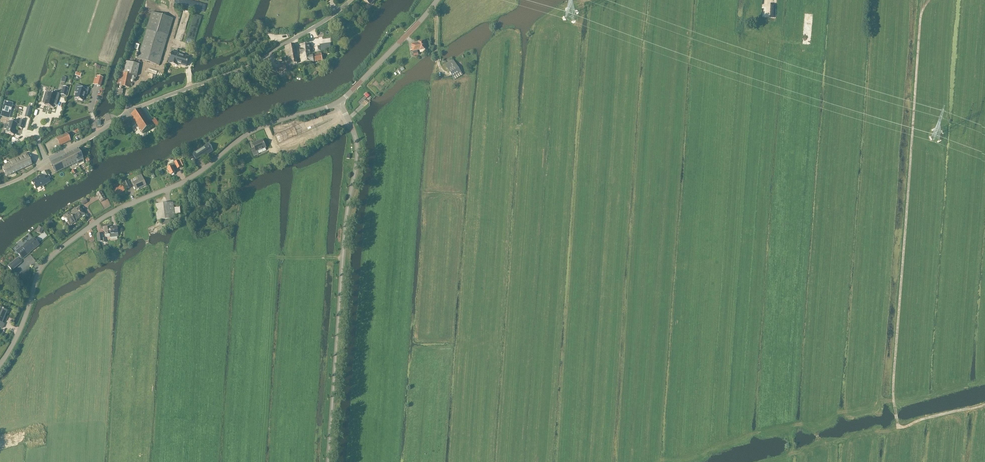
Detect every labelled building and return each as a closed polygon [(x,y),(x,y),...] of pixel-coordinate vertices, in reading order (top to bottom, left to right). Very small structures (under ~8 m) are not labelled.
[(138,59),(139,59),(159,65),(173,18),(152,12),(138,59)] [(424,41),(418,42),(418,43),(412,44),(413,51),(419,50),(425,49),(424,41)] [(301,54),(311,53),(310,44),(300,46),(301,49),(300,49),(301,54)] [(286,55),(296,54),(294,45),(285,46),(286,55)] [(172,52),(170,59),(169,62),(170,62),(170,63),(178,65),(178,64),(186,66),(189,57),(177,54),(178,53),(172,52)] [(312,53),(311,53),(301,54),(301,57),(301,62),(313,62),(322,60),(321,53),(313,55),(312,53)] [(297,63),(296,54),(286,55),(288,65),(297,63)] [(454,80),(462,75),(454,62),(446,67),(454,80)] [(277,74),(284,72),(282,64),(275,66),(277,74)] [(124,73),(121,86),(129,88),(132,75),(124,73)] [(76,87),(74,92),(76,93),(75,95),(75,97),(74,99),(75,99),(82,101),(84,96),(85,94),(87,94),(88,91),(88,89),(88,88),(83,86),(82,89),(76,87)] [(49,107),(49,106),(52,107),(53,104),(56,105),(59,94),(54,92),(53,92),(52,92),(51,94),(45,93),(42,103),(45,104),(44,105),(47,106),(47,107),(47,106),(49,106),(49,107)] [(142,132),(152,125),(141,109),(131,115),(142,132)] [(156,119),(152,121),(157,129),(161,126),(156,119)] [(5,133),(14,135),(16,127),(18,127),(18,128),(22,129),(24,121),(20,120),(19,124),(17,124),(9,121),(8,125),(5,124),(4,129),(6,129),(5,133)] [(123,132),(131,126),(127,121),(119,127),(123,132)] [(284,130),(280,132),(283,140),(288,139),(284,130)] [(59,146),(70,141),(66,134),(56,139),(59,146)] [(257,151),(266,148),(262,140),(253,144),(254,148),(251,149),(254,156),(258,154),(257,151)] [(213,151),(211,148),(209,148),(207,145),(197,151),(196,149),(191,152),(196,160),(202,156),(203,157),(213,151)] [(72,151),(77,162),(78,164),(84,162),(82,160),(83,159),(77,149),(72,151)] [(55,173),(77,162),(72,151),(50,162),(55,173)] [(6,176),(31,165),(26,153),(10,161),(11,163),(2,168),(6,176)] [(178,169),(181,167),(178,160),(175,162),(175,163),(172,164),(169,165),(170,167),(167,168),(171,175),(176,173),(173,167),(176,165),(178,169)] [(43,185),(50,181),(47,176),(44,177),(42,175),(31,181),(36,189),(43,185)] [(136,190),(146,185),(141,175),(137,177),(138,180),(132,183),(136,190)] [(115,196),(125,191),(122,185),(112,191),(115,196)] [(101,202),(105,199),(100,191),(96,194),(101,202)] [(173,202),(155,204),(157,220),(161,220),(162,225),(170,224),(169,221),(172,221),(172,219),(175,218),(173,202)] [(74,220),(84,214),(80,207),(76,210),(75,209),(66,214),(66,215),(63,216),(69,225),(75,221),(74,220)] [(105,235),(109,235),(110,238),(117,237),(116,227),(109,228),(109,227),(104,228),(105,235)] [(103,243),(105,242),(105,238),(102,238),(101,233),(97,234),(98,242),(102,241),(103,243)] [(33,238),(27,244),(26,243),(25,243),(24,244),(24,246),(21,248),(20,248),(17,250),(17,252),(22,259),(30,253),(29,252),(39,245),(33,238)]
